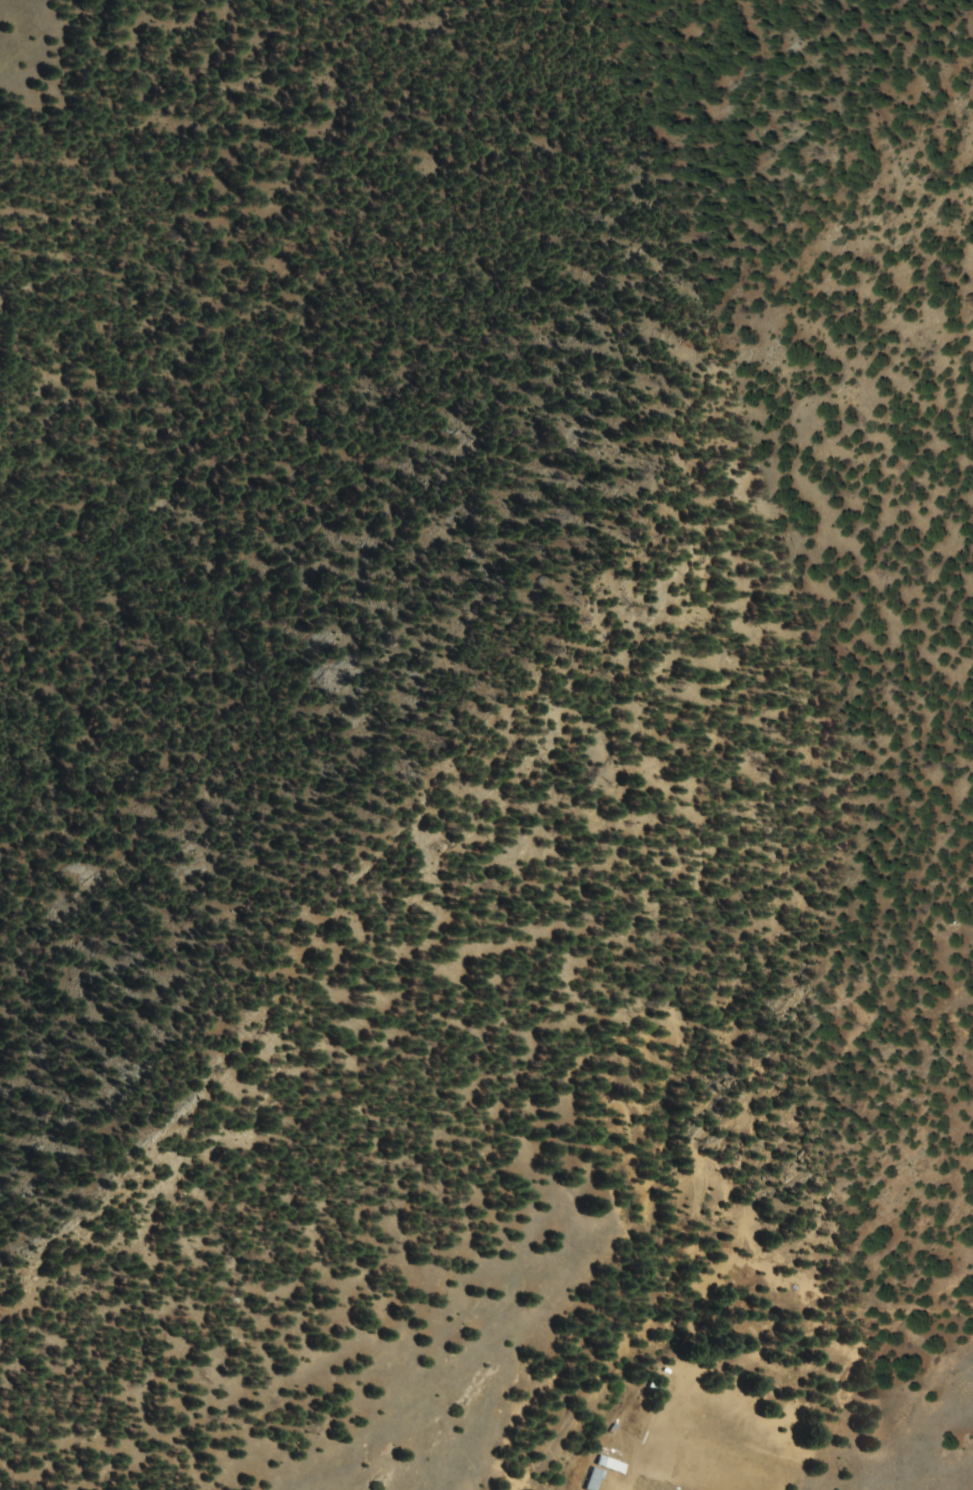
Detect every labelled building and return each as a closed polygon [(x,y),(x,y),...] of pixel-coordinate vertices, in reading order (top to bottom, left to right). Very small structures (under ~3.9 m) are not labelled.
[(599,1467),(619,1475),(622,1466),(603,1458),(599,1467)] [(597,1472),(588,1468),(579,1489),(589,1489),(597,1472)]
